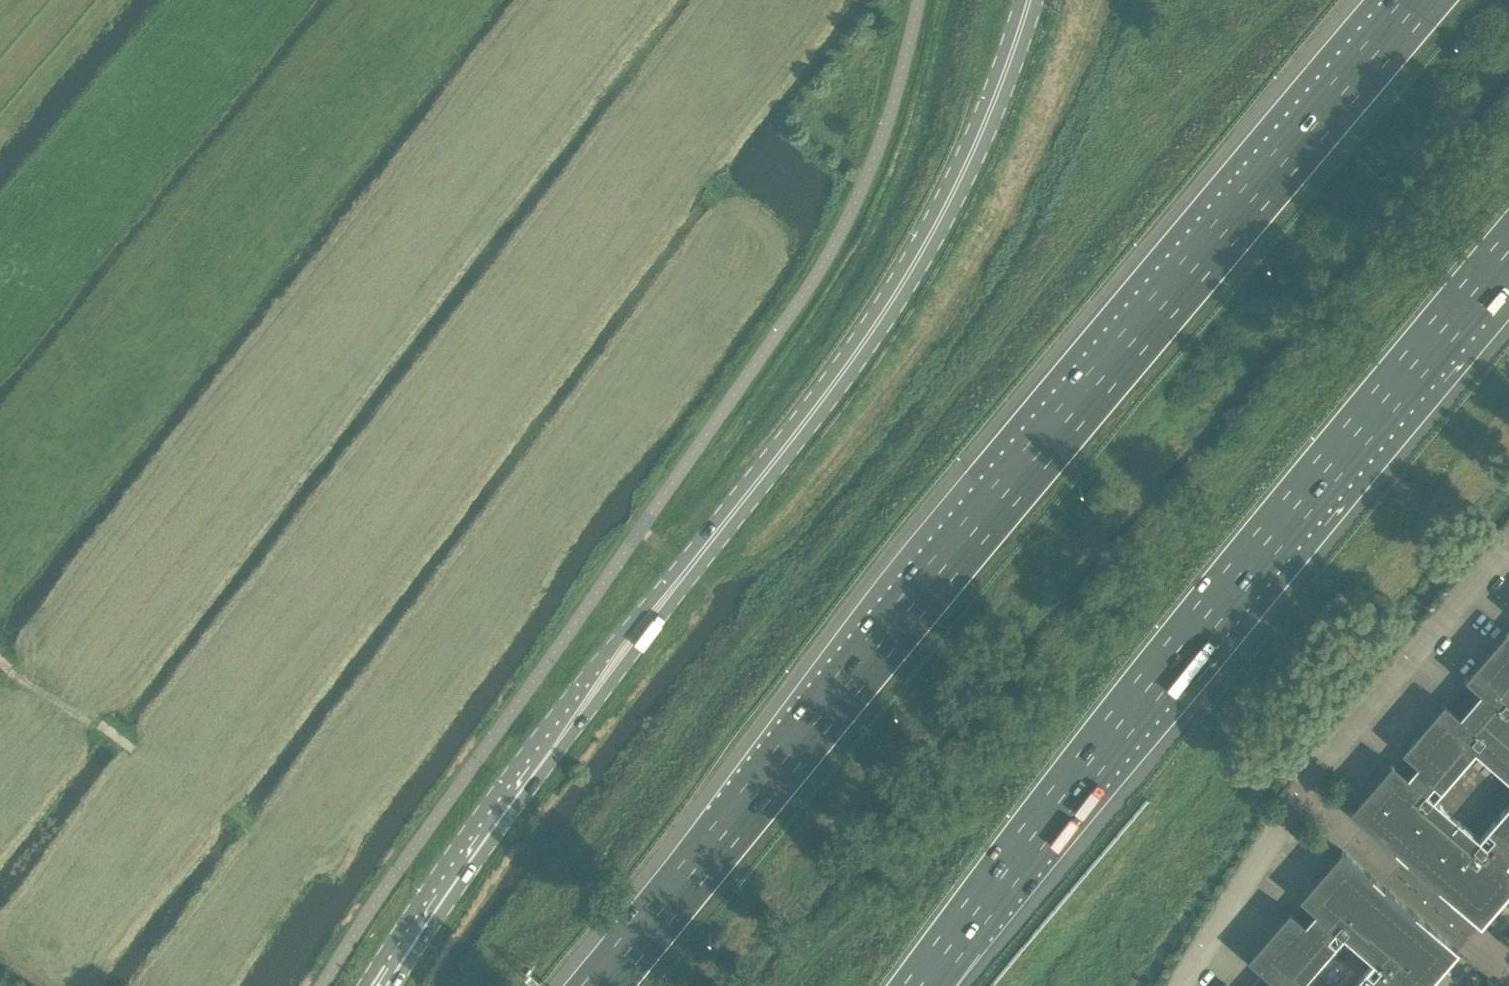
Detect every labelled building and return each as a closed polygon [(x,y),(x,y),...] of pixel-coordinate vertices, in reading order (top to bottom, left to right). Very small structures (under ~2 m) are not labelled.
[(1507,630),(1465,679),(1481,692),(1470,704),(1508,737),(1508,631),(1507,630)] [(1470,704),(1460,716),(1445,702),(1402,751),(1418,765),(1408,776),(1392,763),(1350,812),(1481,925),(1508,893),(1508,864),(1508,863),(1508,862),(1508,804),(1479,839),(1434,799),(1475,750),(1508,781),(1508,737),(1470,704)] [(1459,950),(1342,849),(1300,898),(1315,911),(1305,923),(1290,910),(1247,959),(1277,984),(1276,985),(1305,985),(1303,984),(1343,935),(1374,961),(1352,985),(1429,985),(1459,950)]
